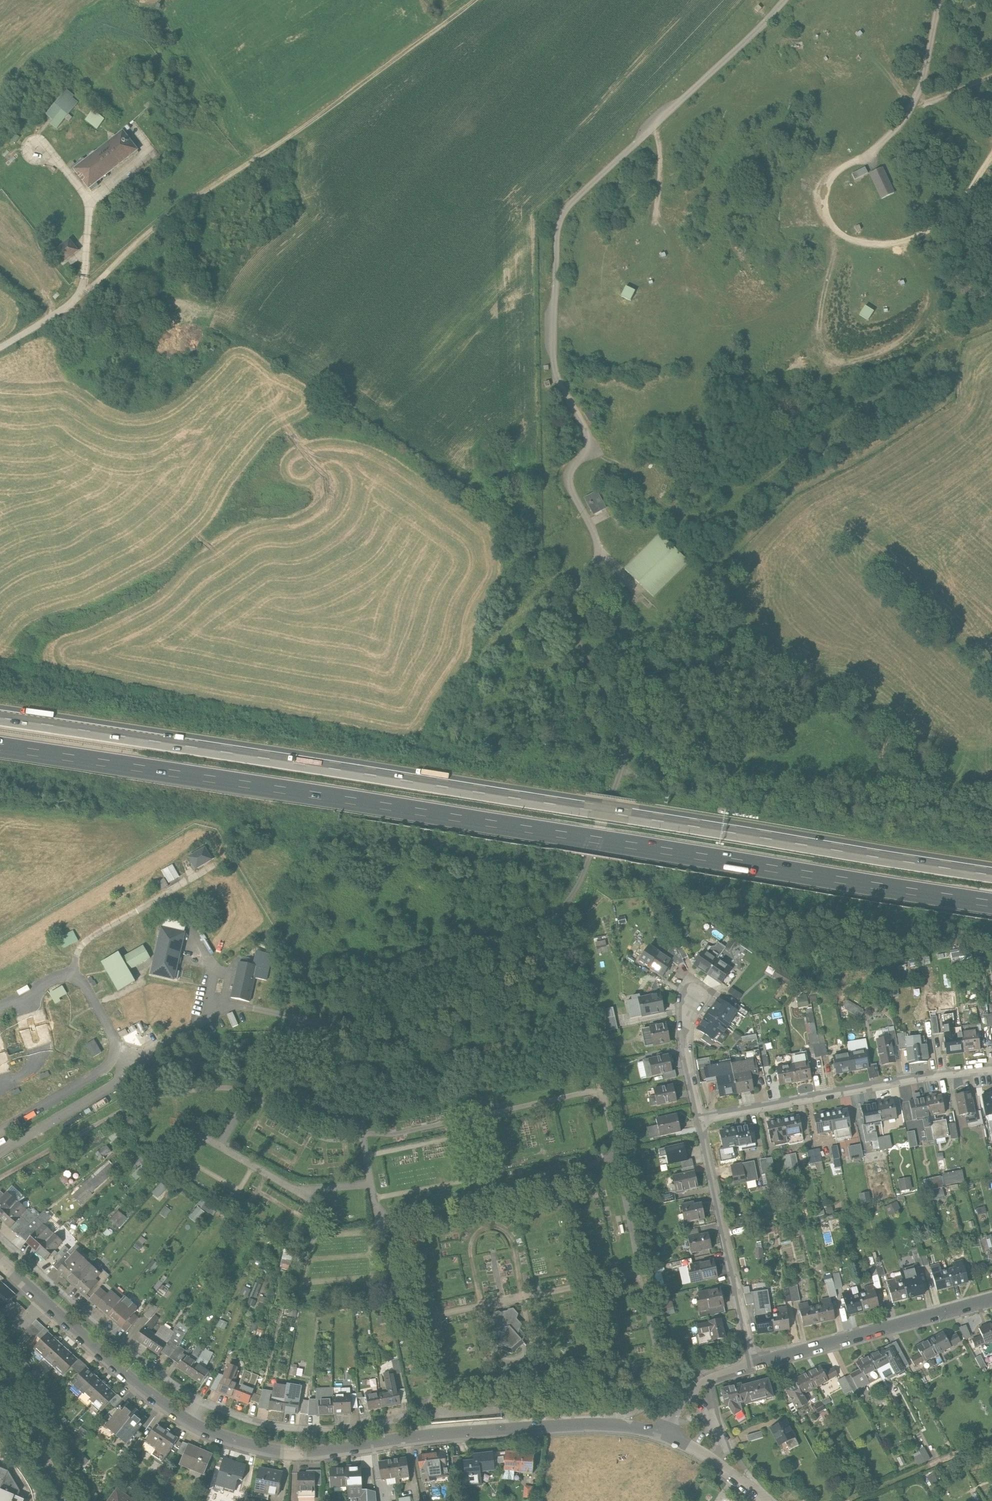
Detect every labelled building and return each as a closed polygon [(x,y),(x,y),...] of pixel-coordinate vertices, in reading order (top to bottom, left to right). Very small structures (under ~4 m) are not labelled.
[(72,115),(81,104),(76,100),(78,98),(70,92),(49,115),(56,120),(54,124),(60,130),(68,120),(71,123),(75,118),(72,115)] [(106,119),(95,112),(89,121),(100,129),(106,119)] [(126,132),(76,171),(93,191),(142,152),(126,132)] [(880,164),(866,170),(877,194),(891,188),(880,164)] [(74,241),(57,254),(66,265),(82,252),(74,241)] [(632,305),(637,296),(627,291),(622,301),(632,305)] [(867,317),(876,322),(880,313),(871,309),(867,317)] [(598,419),(592,409),(584,413),(591,424),(598,419)] [(607,510),(598,492),(584,499),(593,517),(607,510)] [(209,855),(205,849),(189,858),(196,869),(214,859),(211,854),(209,855)] [(168,886),(164,879),(156,884),(160,891),(168,886)] [(162,928),(151,976),(174,981),(185,934),(162,928)] [(77,940),(72,931),(58,938),(62,947),(77,940)] [(214,953),(207,942),(204,943),(211,955),(214,953)] [(711,949),(707,954),(717,961),(725,950),(717,944),(714,949),(711,949)] [(143,946),(122,958),(129,970),(150,958),(143,946)] [(670,950),(664,959),(671,964),(677,968),(683,964),(681,961),(676,952),(674,948),(670,950)] [(638,965),(661,980),(671,964),(664,959),(648,949),(638,965)] [(682,949),(676,952),(681,961),(687,958),(682,949)] [(256,952),(253,966),(256,967),(254,977),(266,979),(271,955),(256,952)] [(693,968),(706,977),(717,961),(707,954),(704,952),(693,968)] [(119,953),(102,962),(118,991),(135,982),(119,953)] [(731,971),(717,961),(706,977),(720,987),(723,982),(731,971)] [(238,963),(230,997),(249,1001),(254,977),(256,967),(253,966),(238,963)] [(778,970),(773,978),(787,987),(794,976),(783,969),(781,972),(778,970)] [(736,974),(731,971),(723,982),(728,986),(736,974)] [(91,977),(87,979),(89,983),(90,982),(93,986),(96,984),(94,980),(93,980),(91,977)] [(66,994),(62,987),(50,994),(55,1004),(60,1001),(59,998),(66,994)] [(273,988),(263,987),(261,996),(271,998),(273,988)] [(742,997),(731,990),(727,996),(738,1003),(742,997)] [(663,1014),(660,996),(638,1001),(642,1018),(663,1014)] [(808,1008),(806,996),(796,997),(798,1009),(808,1008)] [(629,1021),(642,1018),(638,1001),(638,997),(630,998),(631,1003),(625,1004),(629,1021)] [(719,1001),(708,1017),(727,1029),(736,1015),(731,1012),(732,1010),(719,1001)] [(864,1014),(846,1003),(842,1009),(860,1020),(864,1014)] [(735,1005),(732,1010),(731,1012),(736,1015),(744,1020),(748,1014),(735,1005)] [(617,1029),(613,1009),(600,1011),(605,1032),(617,1029)] [(815,1059),(827,1057),(823,1036),(816,1037),(811,1010),(806,1011),(807,1018),(805,1019),(810,1047),(813,1046),(815,1059)] [(930,1025),(924,1025),(926,1038),(938,1036),(935,1012),(929,1013),(930,1025)] [(723,1035),(727,1029),(708,1017),(698,1032),(704,1036),(713,1042),(719,1033),(723,1035)] [(140,1023),(136,1025),(142,1035),(146,1032),(140,1023)] [(670,1044),(666,1025),(650,1029),(654,1047),(670,1044)] [(646,1049),(654,1047),(650,1029),(642,1030),(646,1049)] [(125,1030),(119,1033),(122,1038),(128,1034),(125,1030)] [(888,1033),(889,1038),(892,1048),(897,1047),(894,1032),(888,1033)] [(897,1035),(899,1051),(907,1050),(905,1034),(897,1035)] [(977,1034),(961,1036),(963,1054),(979,1052),(977,1034)] [(711,1046),(713,1042),(704,1036),(701,1040),(711,1046)] [(948,1056),(963,1054),(961,1036),(945,1038),(948,1056)] [(876,1040),(881,1066),(895,1064),(892,1048),(889,1038),(876,1040)] [(101,1053),(94,1041),(86,1045),(93,1057),(101,1053)] [(757,1045),(762,1069),(768,1068),(764,1043),(757,1045)] [(927,1063),(925,1048),(908,1050),(910,1066),(927,1063)] [(864,1052),(848,1055),(852,1073),(868,1070),(867,1067),(864,1052)] [(669,1054),(643,1060),(646,1076),(663,1073),(672,1071),(669,1054)] [(836,1076),(852,1073),(848,1055),(833,1058),(836,1076)] [(700,1084),(705,1083),(703,1071),(710,1070),(708,1059),(696,1062),(700,1084)] [(755,1062),(730,1067),(736,1096),(753,1093),(750,1078),(758,1077),(755,1062)] [(808,1063),(792,1066),(795,1085),(812,1082),(808,1063)] [(626,1083),(623,1065),(617,1067),(620,1084),(626,1083)] [(876,1065),(867,1067),(868,1070),(869,1081),(879,1079),(876,1065)] [(730,1066),(710,1070),(703,1071),(705,1083),(706,1086),(716,1084),(718,1099),(736,1096),(730,1067),(730,1066)] [(780,1088),(795,1085),(792,1066),(777,1069),(780,1088)] [(675,1070),(672,1071),(663,1073),(664,1079),(676,1076),(675,1070)] [(673,1085),(654,1089),(656,1097),(650,1098),(652,1106),(657,1104),(657,1105),(676,1101),(673,1085)] [(955,1097),(959,1116),(966,1115),(974,1113),(970,1094),(955,1097)] [(940,1095),(925,1098),(928,1117),(944,1114),(940,1095)] [(983,1097),(987,1116),(991,1115),(991,1095),(983,1097)] [(913,1120),(928,1117),(925,1098),(909,1101),(913,1120)] [(893,1101),(877,1104),(881,1122),(896,1119),(893,1101)] [(865,1125),(881,1122),(877,1104),(862,1107),(865,1125)] [(846,1110),(831,1113),(834,1130),(836,1141),(851,1138),(846,1110)] [(982,1125),(980,1111),(974,1113),(976,1123),(971,1124),(972,1127),(982,1125)] [(819,1133),(834,1130),(831,1113),(815,1116),(819,1133)] [(976,1123),(974,1113),(966,1115),(968,1124),(971,1124),(976,1123)] [(648,1128),(650,1138),(680,1132),(676,1115),(656,1119),(658,1126),(648,1128)] [(798,1116),(783,1119),(786,1136),(801,1134),(798,1116)] [(123,1122),(127,1128),(135,1124),(132,1118),(123,1122)] [(782,1137),(786,1136),(783,1119),(767,1122),(770,1140),(774,1139),(775,1141),(783,1140),(782,1137)] [(946,1120),(930,1123),(931,1128),(933,1140),(949,1137),(946,1120)] [(958,1139),(955,1123),(948,1125),(951,1140),(958,1139)] [(752,1124),(735,1128),(739,1146),(755,1142),(752,1124)] [(723,1149),(739,1146),(735,1128),(719,1131),(723,1149)] [(934,1141),(933,1140),(931,1128),(925,1129),(927,1142),(934,1141)] [(103,1129),(98,1132),(102,1138),(106,1136),(103,1129)] [(914,1131),(907,1133),(909,1148),(917,1146),(914,1131)] [(109,1137),(112,1142),(121,1136),(117,1132),(109,1137)] [(801,1134),(786,1136),(787,1144),(789,1145),(801,1143),(803,1140),(801,1134)] [(775,1146),(787,1144),(786,1136),(782,1137),(783,1140),(775,1141),(775,1146)] [(890,1136),(877,1138),(880,1151),(892,1148),(890,1136)] [(860,1144),(848,1147),(851,1160),(863,1158),(862,1153),(860,1144)] [(683,1145),(665,1149),(669,1164),(680,1161),(686,1160),(683,1145)] [(841,1167),(837,1145),(831,1146),(835,1168),(841,1167)] [(101,1150),(97,1152),(101,1158),(105,1156),(104,1154),(111,1150),(108,1146),(102,1151),(101,1150)] [(71,1148),(58,1156),(65,1167),(72,1162),(70,1159),(75,1156),(71,1148)] [(819,1149),(807,1151),(809,1164),(821,1161),(819,1149)] [(87,1183),(73,1195),(81,1204),(92,1194),(91,1193),(118,1168),(118,1167),(130,1158),(126,1153),(112,1164),(109,1161),(86,1182),(87,1183)] [(799,1171),(795,1153),(783,1155),(786,1173),(799,1171)] [(771,1157),(759,1159),(762,1172),(774,1170),(771,1157)] [(682,1168),(693,1166),(691,1159),(686,1160),(680,1161),(682,1168)] [(754,1161),(742,1163),(746,1182),(758,1179),(754,1161)] [(735,1184),(746,1182),(742,1163),(731,1166),(735,1184)] [(962,1170),(941,1174),(944,1185),(964,1180),(962,1170)] [(694,1171),(672,1176),(676,1194),(683,1192),(683,1191),(697,1187),(694,1171)] [(909,1178),(898,1179),(900,1191),(911,1189),(909,1178)] [(963,1183),(942,1188),(944,1197),(951,1195),(950,1191),(964,1187),(963,1183)] [(885,1184),(873,1186),(874,1196),(886,1194),(885,1184)] [(13,1186),(7,1192),(17,1200),(19,1202),(25,1197),(13,1186)] [(942,1188),(927,1191),(931,1207),(940,1205),(938,1199),(944,1197),(942,1188)] [(663,1202),(675,1199),(674,1191),(661,1194),(663,1202)] [(1,1219),(17,1200),(7,1192),(4,1195),(0,1199),(0,1218),(1,1219)] [(860,1195),(862,1204),(870,1202),(868,1193),(860,1195)] [(1,1219),(11,1228),(27,1210),(19,1202),(17,1200),(1,1219)] [(693,1202),(681,1205),(685,1223),(705,1219),(701,1202),(693,1204),(693,1202)] [(888,1206),(891,1214),(902,1211),(899,1202),(888,1206)] [(983,1206),(971,1209),(973,1214),(985,1211),(983,1206)] [(166,1207),(160,1213),(165,1217),(171,1210),(166,1207)] [(198,1207),(189,1218),(196,1223),(204,1212),(198,1207)] [(19,1235),(19,1234),(28,1224),(29,1223),(40,1215),(34,1209),(30,1210),(28,1208),(27,1210),(11,1228),(19,1235)] [(19,1234),(26,1241),(49,1220),(51,1218),(52,1216),(45,1210),(40,1215),(29,1223),(28,1224),(19,1234)] [(126,1217),(117,1210),(109,1219),(120,1228),(130,1217),(128,1215),(126,1217)] [(26,1242),(36,1251),(46,1240),(54,1233),(59,1228),(60,1226),(51,1218),(49,1220),(26,1241),(26,1242)] [(63,1232),(59,1228),(54,1233),(58,1236),(63,1232)] [(680,1238),(698,1234),(697,1228),(678,1233),(680,1238)] [(707,1232),(688,1237),(691,1252),(711,1247),(707,1232)] [(58,1236),(54,1233),(46,1240),(36,1251),(47,1260),(63,1241),(58,1236)] [(138,1242),(134,1246),(139,1251),(144,1246),(142,1245),(146,1240),(142,1236),(137,1241),(138,1242)] [(70,1250),(67,1253),(71,1256),(76,1250),(79,1253),(82,1249),(76,1243),(70,1250)] [(65,1246),(58,1253),(63,1258),(67,1253),(70,1250),(65,1246)] [(928,1264),(928,1255),(920,1255),(920,1249),(914,1249),(915,1265),(928,1264)] [(61,1274),(71,1283),(89,1262),(80,1254),(79,1253),(76,1250),(71,1256),(57,1270),(57,1271),(61,1275),(61,1274)] [(63,1258),(54,1267),(57,1270),(71,1256),(67,1253),(63,1258)] [(677,1268),(687,1266),(692,1264),(691,1259),(676,1262),(677,1268)] [(687,1266),(691,1283),(718,1277),(714,1260),(692,1264),(687,1266)] [(100,1272),(89,1262),(71,1283),(82,1292),(83,1291),(87,1294),(98,1281),(95,1278),(100,1272)] [(881,1262),(871,1265),(873,1274),(872,1274),(876,1289),(881,1287),(878,1276),(885,1274),(881,1262)] [(955,1269),(948,1271),(952,1287),(967,1283),(961,1262),(953,1264),(955,1269)] [(937,1291),(952,1287),(948,1271),(941,1273),(939,1265),(930,1267),(937,1291)] [(900,1270),(902,1278),(908,1299),(923,1295),(916,1268),(914,1269),(913,1267),(900,1270)] [(90,1298),(91,1297),(100,1287),(110,1276),(103,1269),(100,1272),(95,1278),(98,1281),(87,1294),(83,1291),(82,1292),(81,1293),(88,1300),(90,1298)] [(831,1274),(833,1282),(834,1289),(841,1287),(838,1273),(831,1274)] [(892,1303),(908,1299),(902,1278),(887,1282),(892,1303)] [(836,1296),(834,1289),(833,1282),(827,1283),(830,1297),(836,1296)] [(1,1285),(0,1286),(0,1306),(4,1310),(15,1298),(1,1285)] [(797,1286),(788,1287),(791,1301),(791,1302),(800,1300),(797,1286)] [(865,1293),(859,1295),(863,1311),(879,1307),(873,1286),(864,1288),(865,1293)] [(90,1298),(98,1305),(108,1294),(100,1287),(91,1297),(90,1298)] [(705,1293),(695,1295),(699,1312),(724,1306),(720,1287),(705,1290),(705,1293)] [(785,1302),(791,1301),(788,1287),(783,1288),(785,1302)] [(98,1305),(108,1315),(122,1300),(111,1290),(108,1294),(98,1305)] [(758,1335),(773,1332),(771,1315),(768,1290),(751,1292),(758,1335)] [(848,1315),(863,1311),(859,1295),(856,1296),(852,1296),(851,1292),(843,1294),(848,1315)] [(108,1315),(122,1327),(134,1314),(136,1311),(137,1306),(125,1296),(122,1300),(108,1315)] [(250,1297),(248,1304),(255,1306),(257,1300),(250,1297)] [(822,1306),(816,1307),(819,1324),(835,1320),(830,1299),(821,1301),(822,1306)] [(674,1314),(671,1300),(660,1302),(663,1316),(674,1314)] [(26,1310),(17,1302),(5,1315),(14,1323),(26,1310)] [(804,1327),(819,1324),(816,1307),(810,1309),(808,1303),(799,1305),(804,1327)] [(153,1305),(144,1316),(149,1319),(158,1308),(153,1305)] [(725,1313),(724,1306),(699,1312),(700,1318),(725,1313)] [(499,1311),(494,1312),(491,1319),(495,1323),(492,1330),(495,1334),(493,1341),(498,1347),(497,1349),(512,1354),(524,1343),(522,1341),(524,1335),(519,1329),(521,1324),(516,1319),(517,1314),(512,1308),(507,1310),(507,1311),(500,1312),(499,1311)] [(778,1314),(771,1315),(773,1332),(790,1329),(786,1308),(778,1309),(778,1314)] [(139,1318),(134,1314),(122,1327),(127,1332),(139,1318)] [(155,1315),(145,1325),(152,1330),(160,1318),(155,1315)] [(387,1323),(386,1316),(378,1317),(379,1324),(387,1323)] [(413,1325),(411,1316),(401,1318),(403,1327),(413,1325)] [(29,1345),(38,1336),(45,1328),(37,1320),(20,1338),(29,1345)] [(698,1347),(714,1343),(713,1340),(724,1337),(720,1320),(709,1322),(709,1323),(698,1325),(700,1334),(696,1335),(698,1347)] [(174,1333),(167,1344),(176,1350),(178,1346),(179,1347),(189,1329),(180,1322),(173,1332),(174,1333)] [(991,1341),(991,1323),(979,1328),(981,1336),(984,1344),(991,1341)] [(257,1326),(252,1324),(250,1330),(252,1330),(249,1339),(254,1341),(256,1333),(255,1332),(257,1326)] [(969,1324),(963,1326),(967,1338),(974,1336),(969,1324)] [(163,1325),(156,1336),(167,1344),(174,1333),(173,1332),(163,1325)] [(38,1336),(42,1341),(49,1334),(50,1332),(45,1328),(38,1336)] [(136,1340),(147,1348),(156,1336),(144,1328),(136,1340)] [(937,1354),(950,1347),(946,1339),(943,1332),(930,1339),(937,1354)] [(35,1349),(44,1358),(59,1343),(49,1334),(42,1341),(35,1349)] [(955,1334),(946,1339),(950,1347),(959,1342),(955,1334)] [(167,1344),(156,1336),(147,1348),(159,1356),(161,1352),(167,1344)] [(974,1347),(984,1344),(981,1336),(971,1340),(974,1347)] [(924,1361),(937,1354),(930,1339),(916,1347),(920,1353),(924,1361)] [(44,1358),(54,1367),(69,1352),(59,1343),(44,1358)] [(170,1358),(176,1350),(167,1344),(161,1352),(170,1358)] [(185,1351),(179,1347),(178,1346),(176,1350),(170,1358),(180,1365),(186,1356),(183,1354),(185,1351)] [(193,1354),(200,1358),(205,1350),(198,1346),(193,1354)] [(882,1349),(869,1356),(876,1368),(889,1361),(895,1374),(904,1369),(903,1368),(896,1354),(892,1347),(884,1352),(882,1349)] [(987,1350),(980,1354),(981,1355),(975,1358),(980,1369),(991,1363),(991,1359),(987,1350)] [(901,1351),(896,1354),(903,1368),(908,1365),(901,1351)] [(78,1360),(69,1352),(54,1367),(64,1376),(71,1367),(78,1360)] [(914,1366),(924,1361),(920,1353),(910,1359),(914,1366)] [(178,1368),(190,1376),(198,1364),(186,1356),(180,1365),(178,1368)] [(856,1362),(859,1369),(850,1374),(858,1389),(869,1383),(867,1380),(864,1374),(876,1368),(869,1356),(856,1362)] [(71,1367),(80,1376),(87,1369),(88,1367),(79,1359),(78,1360),(71,1367)] [(387,1362),(389,1374),(394,1373),(395,1375),(401,1374),(398,1360),(387,1362)] [(876,1368),(877,1371),(880,1377),(882,1379),(885,1378),(881,1372),(889,1367),(893,1375),(895,1374),(889,1361),(876,1368)] [(210,1372),(198,1364),(190,1376),(202,1384),(210,1372)] [(217,1392),(235,1399),(240,1385),(233,1382),(238,1368),(229,1364),(224,1376),(217,1392)] [(820,1365),(806,1373),(814,1388),(828,1381),(823,1373),(820,1365)] [(833,1367),(823,1373),(828,1381),(838,1376),(833,1367)] [(72,1384),(83,1394),(97,1378),(87,1369),(80,1376),(72,1384)] [(244,1371),(242,1378),(256,1383),(259,1377),(244,1371)] [(875,1376),(867,1380),(869,1383),(880,1377),(877,1371),(874,1373),(875,1376)] [(387,1392),(380,1394),(383,1409),(401,1405),(398,1391),(395,1375),(394,1373),(389,1374),(384,1375),(387,1392)] [(802,1394),(814,1388),(806,1373),(794,1379),(796,1384),(802,1394)] [(211,1390),(217,1392),(224,1376),(219,1374),(211,1390)] [(850,1374),(845,1377),(849,1386),(854,1395),(859,1392),(858,1389),(850,1374)] [(844,1388),(849,1386),(845,1377),(844,1377),(839,1379),(844,1388)] [(107,1387),(97,1378),(83,1394),(93,1403),(107,1387)] [(773,1397),(768,1378),(741,1386),(745,1402),(746,1404),(773,1397)] [(741,1411),(740,1403),(745,1402),(741,1386),(740,1383),(721,1389),(726,1407),(729,1406),(735,1415),(741,1411)] [(271,1410),(284,1412),(288,1386),(275,1384),(274,1392),(271,1410)] [(288,1384),(288,1386),(284,1412),(298,1414),(298,1413),(300,1400),(302,1386),(288,1384)] [(786,1390),(796,1409),(807,1403),(802,1394),(796,1384),(786,1390)] [(253,1390),(240,1385),(235,1399),(248,1404),(253,1390)] [(894,1392),(890,1385),(886,1388),(890,1394),(894,1392)] [(117,1396),(107,1387),(93,1403),(102,1412),(110,1403),(117,1396)] [(320,1400),(321,1416),(335,1415),(334,1395),(334,1388),(317,1389),(317,1400),(320,1400)] [(401,1405),(407,1405),(404,1389),(398,1391),(401,1405)] [(259,1408),(271,1410),(274,1392),(264,1390),(259,1408)] [(365,1394),(368,1411),(383,1409),(380,1394),(373,1395),(373,1393),(365,1394)] [(118,1395),(117,1396),(110,1403),(115,1407),(122,1399),(118,1395)] [(350,1395),(334,1395),(335,1415),(351,1414),(351,1409),(350,1395)] [(357,1395),(350,1395),(351,1409),(358,1409),(357,1399),(357,1395)] [(821,1400),(822,1402),(824,1405),(831,1402),(828,1397),(821,1400)] [(310,1402),(300,1400),(298,1413),(309,1416),(310,1402)] [(309,1416),(321,1416),(320,1400),(317,1400),(310,1400),(310,1402),(309,1416)] [(107,1427),(117,1435),(138,1411),(127,1402),(107,1427)] [(147,1418),(138,1411),(117,1435),(127,1443),(147,1418)] [(778,1445),(785,1442),(794,1437),(786,1420),(770,1428),(778,1445)] [(146,1442),(167,1456),(179,1439),(158,1425),(146,1442)] [(763,1438),(762,1432),(747,1436),(749,1441),(763,1438)] [(798,1445),(794,1437),(785,1442),(789,1450),(798,1445)] [(178,1454),(184,1456),(190,1445),(183,1442),(182,1444),(180,1450),(178,1454)] [(213,1455),(190,1445),(184,1456),(181,1465),(204,1475),(213,1455)] [(930,1459),(924,1447),(919,1450),(921,1454),(914,1458),(918,1465),(930,1459)] [(536,1453),(507,1451),(505,1479),(520,1480),(520,1472),(534,1473),(536,1453)] [(420,1456),(424,1482),(437,1480),(436,1476),(448,1474),(445,1452),(420,1456)] [(475,1462),(464,1464),(465,1471),(467,1487),(483,1486),(481,1471),(496,1470),(494,1453),(474,1455),(475,1462)] [(455,1472),(465,1471),(464,1464),(461,1464),(460,1456),(453,1457),(455,1472)] [(905,1464),(901,1456),(897,1458),(901,1466),(905,1464)] [(225,1458),(217,1485),(235,1491),(238,1480),(242,1481),(247,1465),(225,1458)] [(406,1459),(393,1461),(396,1477),(400,1476),(401,1478),(409,1477),(406,1459)] [(382,1480),(396,1477),(393,1461),(379,1464),(382,1480)] [(348,1468),(348,1470),(348,1487),(349,1497),(363,1497),(362,1467),(348,1468)] [(0,1490),(17,1497),(20,1491),(8,1471),(0,1468),(0,1490)] [(279,1495),(283,1472),(260,1468),(256,1491),(279,1495)] [(331,1487),(348,1487),(348,1470),(330,1470),(331,1487)] [(308,1471),(308,1474),(317,1474),(317,1486),(322,1486),(322,1471),(308,1471)] [(308,1474),(299,1474),(299,1497),(317,1497),(317,1486),(317,1474),(308,1474)] [(17,1497),(0,1490),(0,1500),(23,1500),(24,1500),(17,1497)] [(109,1500),(134,1500),(117,1490),(109,1500)]
